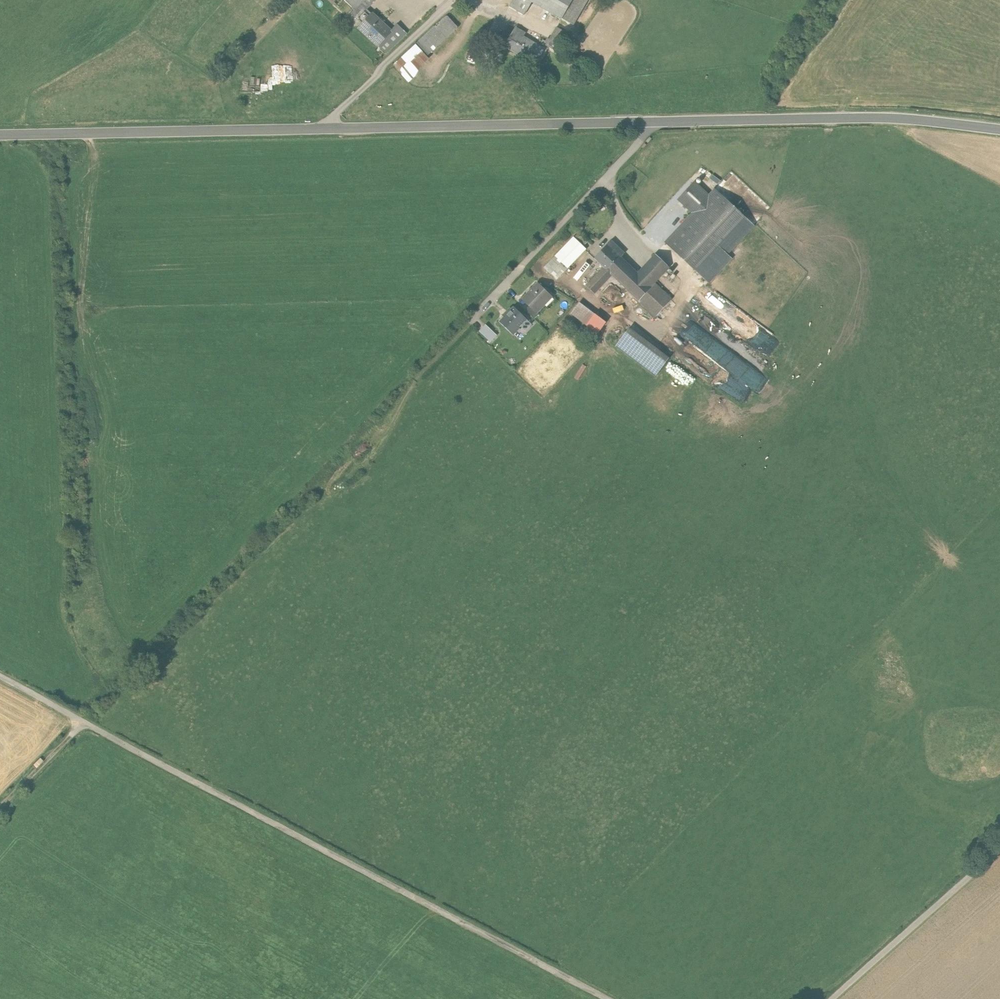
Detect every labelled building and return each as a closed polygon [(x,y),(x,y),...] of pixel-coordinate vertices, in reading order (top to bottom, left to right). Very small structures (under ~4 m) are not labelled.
[(384,0),(344,0),(358,15),(353,19),(366,32),(360,37),(384,62),(406,40),(397,31),(387,41),(365,18),(384,0)] [(526,0),(516,0),(511,10),(532,21),(538,9),(571,26),(584,0),(527,0),(526,0)] [(450,16),(397,64),(410,78),(463,30),(450,16)] [(555,33),(550,45),(564,51),(569,39),(555,33)] [(518,41),(511,55),(538,68),(545,54),(518,41)] [(665,234),(698,266),(745,217),(713,186),(707,192),(692,178),(678,193),(692,206),(665,234)] [(546,259),(557,272),(582,248),(571,236),(546,259)] [(615,271),(657,313),(671,298),(654,281),(669,266),(658,255),(643,270),(610,238),(594,254),(604,263),(586,281),(596,290),(615,271)] [(537,314),(553,297),(537,283),(521,299),(537,314)] [(571,314),(587,326),(595,315),(579,302),(571,314)] [(499,322),(513,335),(527,320),(514,307),(499,322)] [(752,319),(743,332),(782,358),(790,345),(752,319)] [(490,342),(497,336),(486,325),(479,331),(490,342)] [(745,367),(749,363),(698,325),(688,338),(735,373),(735,374),(748,384),(754,376),(749,372),(750,370),(745,367)] [(629,329),(615,348),(655,377),(669,359),(629,329)]
